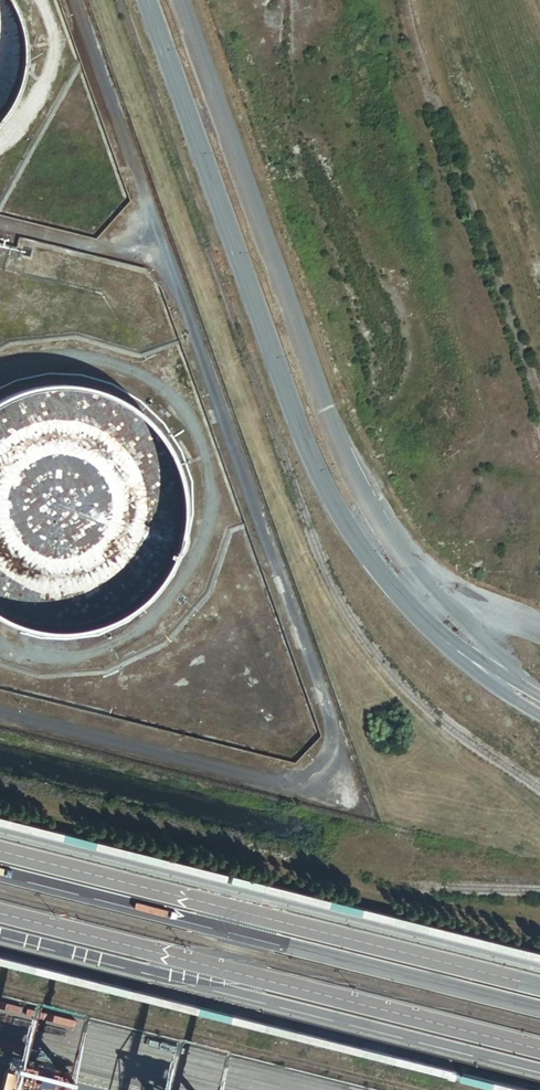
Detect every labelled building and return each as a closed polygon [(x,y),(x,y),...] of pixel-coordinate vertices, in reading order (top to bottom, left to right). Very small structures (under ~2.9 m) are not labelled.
[(3,113),(9,104),(14,95),(18,87),(21,77),(23,68),(24,57),(24,47),(23,38),(22,27),(19,17),(14,7),(11,0),(0,0),(0,117),(3,113)] [(2,402),(0,403),(0,612),(6,615),(15,620),(25,624),(38,628),(50,630),(61,631),(74,630),(85,629),(95,627),(108,623),(118,619),(129,613),(138,607),(148,599),(157,590),(165,580),(171,571),(177,559),(181,550),(185,537),(187,527),(188,514),(188,503),(187,490),(185,478),(181,465),(177,455),(171,444),(165,435),(157,425),(148,416),(139,409),(129,402),(117,396),(105,391),(95,388),(82,386),(72,385),(61,385),(48,386),(35,388),(25,391),(13,396),(2,402)]
